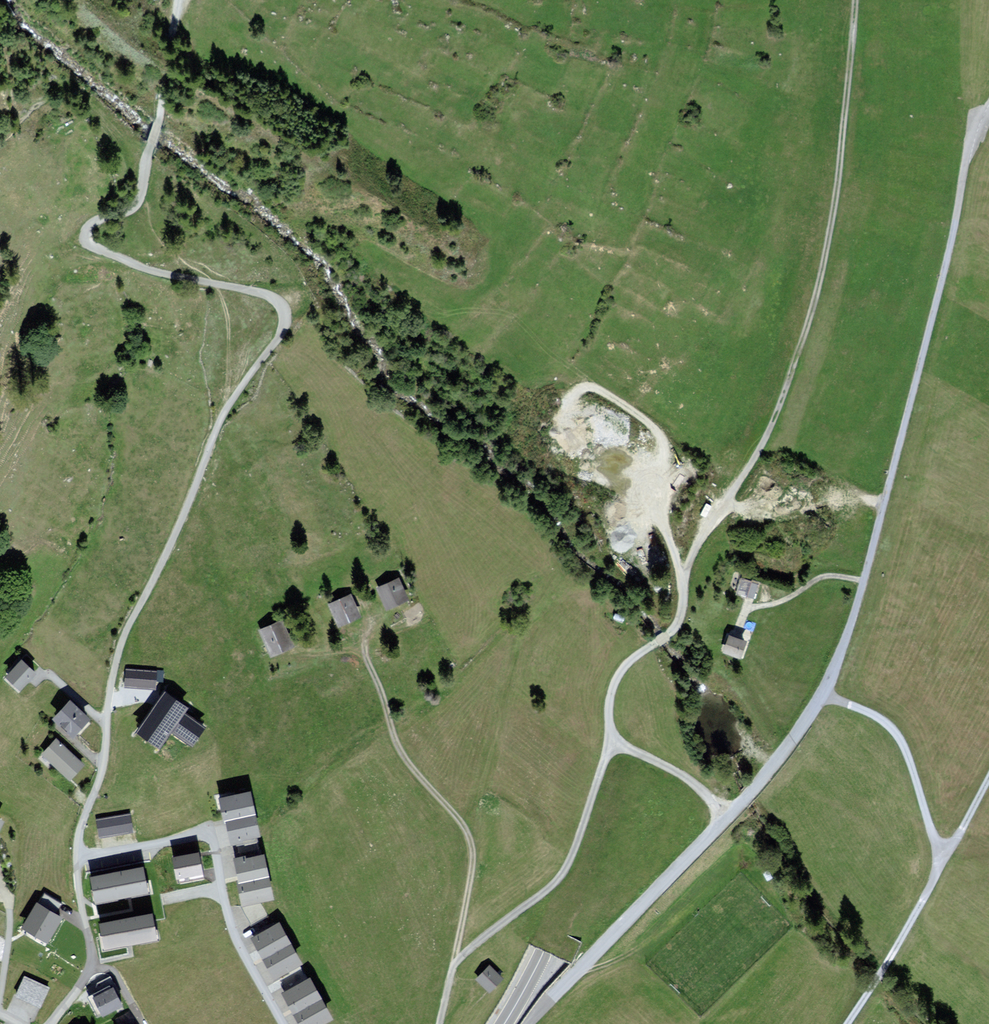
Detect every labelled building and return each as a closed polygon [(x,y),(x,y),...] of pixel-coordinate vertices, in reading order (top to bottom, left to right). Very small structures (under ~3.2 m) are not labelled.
[(386,580),(375,585),(384,604),(405,595),(396,575),(386,580)] [(751,576),(745,591),(751,593),(757,595),(763,580),(751,576)] [(337,592),(329,595),(339,618),(358,610),(348,587),(337,592)] [(280,614),(257,623),(268,649),(272,647),(290,640),(280,614)] [(725,638),(722,647),(741,653),(746,637),(727,630),(725,638)] [(22,660),(7,676),(20,689),(35,673),(22,660)] [(128,667),(127,683),(154,685),(155,668),(128,667)] [(165,695),(140,731),(160,745),(170,729),(190,743),(200,727),(181,714),(185,709),(165,695)] [(59,718),(74,732),(91,714),(70,696),(54,714),(59,718)] [(62,768),(71,775),(85,759),(55,733),(41,749),(62,768)] [(248,796),(223,801),(228,823),(231,839),(256,833),(248,796)] [(130,816),(98,820),(100,836),(132,832),(130,816)] [(262,854),(238,860),(242,878),(246,896),(270,891),(262,854)] [(141,867),(92,877),(96,901),(146,891),(141,867)] [(153,908),(98,918),(103,944),(158,934),(153,908)] [(280,926),(256,938),(266,957),(275,973),(299,960),(280,926)] [(483,985),(489,991),(501,979),(489,967),(477,979),(483,985)] [(20,1017),(32,1022),(50,986),(26,975),(9,1011),(20,1017)] [(92,987),(103,1007),(121,998),(110,977),(101,982),(92,987)] [(287,994),(296,1010),(303,1023),(312,1023),(328,1015),(310,982),(287,994)]
